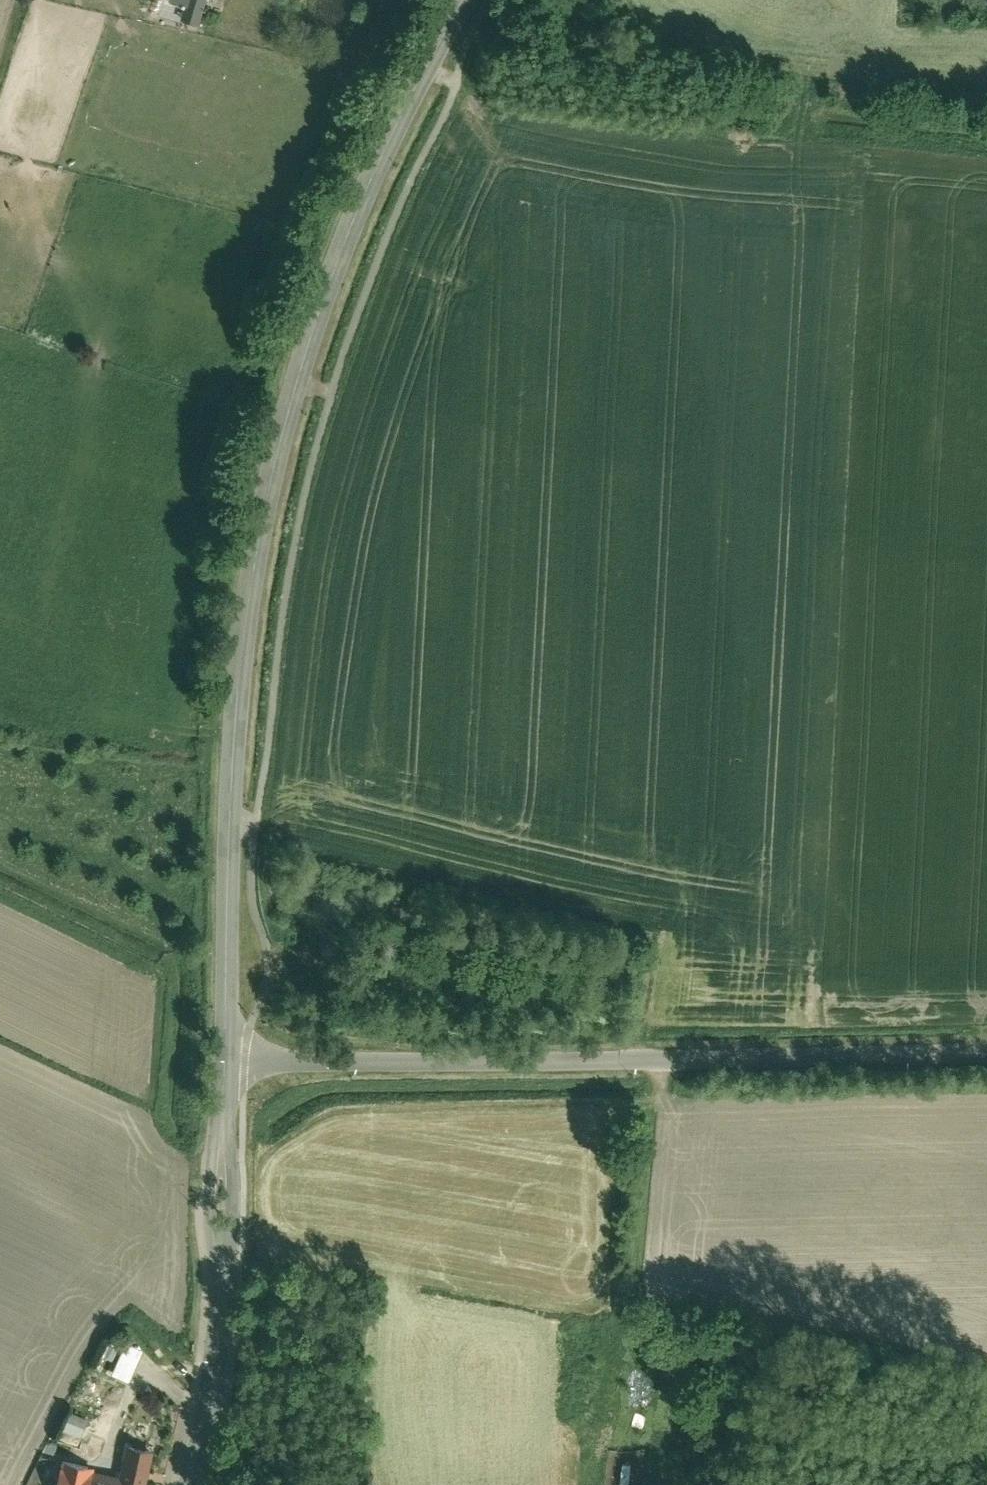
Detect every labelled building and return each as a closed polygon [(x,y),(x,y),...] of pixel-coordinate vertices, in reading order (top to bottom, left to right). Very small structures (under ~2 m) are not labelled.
[(208,0),(170,0),(170,1),(204,12),(208,0)] [(90,1419),(71,1411),(63,1430),(82,1438),(90,1419)] [(153,1448),(128,1443),(120,1479),(94,1474),(91,1484),(145,1484),(153,1448)] [(55,1447),(50,1464),(73,1469),(78,1451),(55,1447)] [(73,1469),(50,1464),(47,1463),(42,1484),(69,1484),(73,1469)] [(94,1474),(73,1469),(69,1484),(91,1484),(94,1474)]
